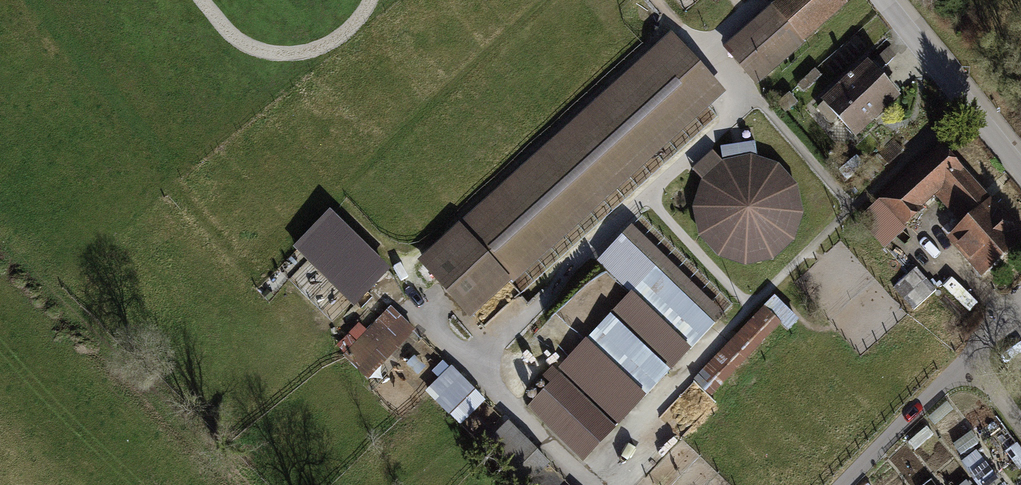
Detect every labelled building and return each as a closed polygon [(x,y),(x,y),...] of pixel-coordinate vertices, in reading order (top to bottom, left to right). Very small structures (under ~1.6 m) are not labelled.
[(840,0),(773,0),(723,46),(757,82),(842,3),(840,0)] [(666,36),(417,262),(468,318),(717,92),(666,36)] [(899,94),(865,58),(819,103),(853,138),(899,94)] [(877,199),(901,224),(933,194),(960,222),(943,238),(980,277),(1020,238),(1020,230),(937,142),(877,199)] [(746,158),(718,164),(697,183),(688,210),(694,238),(712,259),(740,268),(768,263),(789,244),(798,217),(792,189),(773,167),(746,158)] [(327,208),(295,244),(358,300),(391,264),(327,208)] [(628,291),(520,407),(575,462),(726,309),(634,223),(596,260),(628,291)] [(917,308),(939,288),(918,266),(896,286),(917,308)] [(696,376),(714,395),(798,315),(780,296),(696,376)] [(418,333),(390,304),(342,352),(370,381),(418,333)] [(489,402),(449,367),(428,391),(467,426),(489,402)] [(507,420),(482,447),(523,484),(526,484),(549,460),(507,420)] [(998,477),(982,449),(966,458),(981,484),(984,484),(998,477)] [(974,477),(962,484),(980,484),(974,477)]
